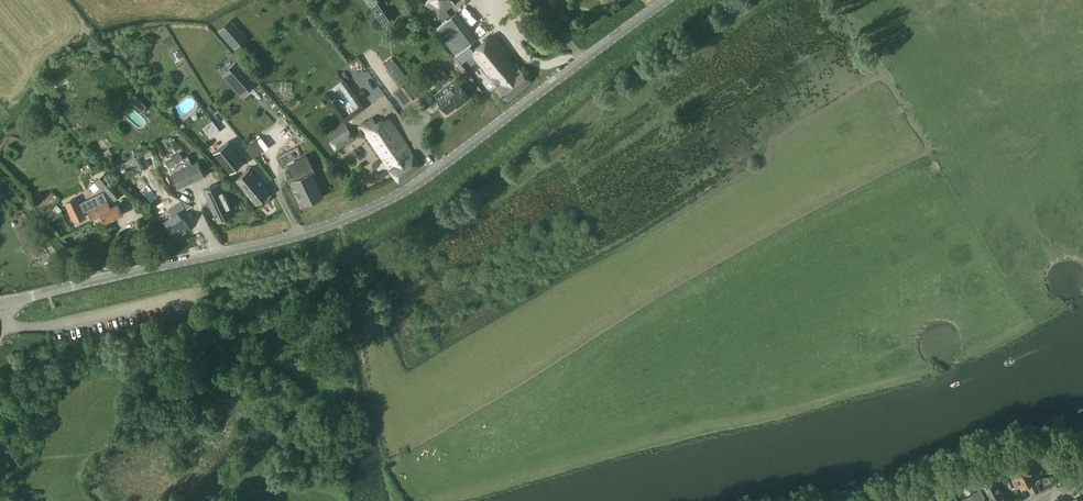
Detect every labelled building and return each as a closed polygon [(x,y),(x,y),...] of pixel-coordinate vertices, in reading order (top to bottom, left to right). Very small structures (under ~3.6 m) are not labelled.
[(425,4),(440,15),(446,10),(455,4),(452,0),(428,0),(425,4)] [(371,7),(384,25),(390,20),(378,2),(371,7)] [(446,10),(440,15),(445,21),(451,17),(446,10)] [(445,21),(437,27),(456,54),(464,48),(470,56),(472,54),(491,78),(491,77),(498,86),(496,87),(507,101),(530,82),(494,36),(478,49),(453,16),(451,17),(445,21)] [(231,20),(218,31),(234,49),(246,38),(231,20)] [(237,62),(222,74),(241,96),(245,93),(256,84),(237,62)] [(400,87),(408,82),(405,79),(407,78),(396,62),(387,68),(400,87)] [(456,79),(435,94),(438,98),(448,112),(460,103),(461,104),(470,98),(459,82),(456,79)] [(292,82),(277,81),(277,91),(292,92),(292,82)] [(409,99),(417,94),(408,82),(400,87),(409,99)] [(135,96),(129,103),(141,112),(146,105),(135,96)] [(399,182),(421,165),(391,120),(379,128),(373,118),(361,126),(399,182)] [(216,120),(204,126),(209,135),(221,129),(216,120)] [(336,149),(355,137),(346,123),(327,136),(336,149)] [(230,172),(244,161),(228,141),(215,152),(230,172)] [(255,141),(248,146),(256,156),(263,151),(255,141)] [(135,158),(140,171),(149,167),(148,166),(150,165),(145,153),(135,158)] [(179,188),(205,175),(198,161),(192,164),(188,156),(168,165),(179,188)] [(305,156),(290,164),(298,179),(293,182),(298,192),(304,205),(323,196),(321,192),(311,173),(313,172),(305,156)] [(250,168),(236,179),(256,204),(270,193),(250,168)] [(103,172),(93,181),(101,189),(103,187),(113,198),(121,191),(103,172)] [(204,190),(219,222),(234,215),(219,183),(204,190)] [(101,213),(105,222),(122,214),(118,204),(111,208),(103,193),(80,204),(77,198),(67,203),(75,220),(85,215),(83,212),(88,210),(92,219),(99,215),(99,213),(101,213)] [(169,208),(169,209),(158,216),(167,229),(170,228),(177,238),(191,229),(184,219),(184,220),(180,214),(186,210),(192,206),(181,200),(169,208)] [(1014,473),(1009,475),(1016,488),(1021,486),(1022,488),(1036,481),(1031,472),(1034,471),(1029,462),(1012,470),(1014,473)] [(979,477),(984,486),(992,500),(1005,500),(995,482),(994,480),(990,482),(986,473),(979,477)] [(978,489),(984,486),(979,477),(974,480),(978,489)] [(947,478),(930,485),(934,494),(950,488),(951,488),(947,478)] [(977,500),(988,500),(981,489),(973,494),(977,500)]
